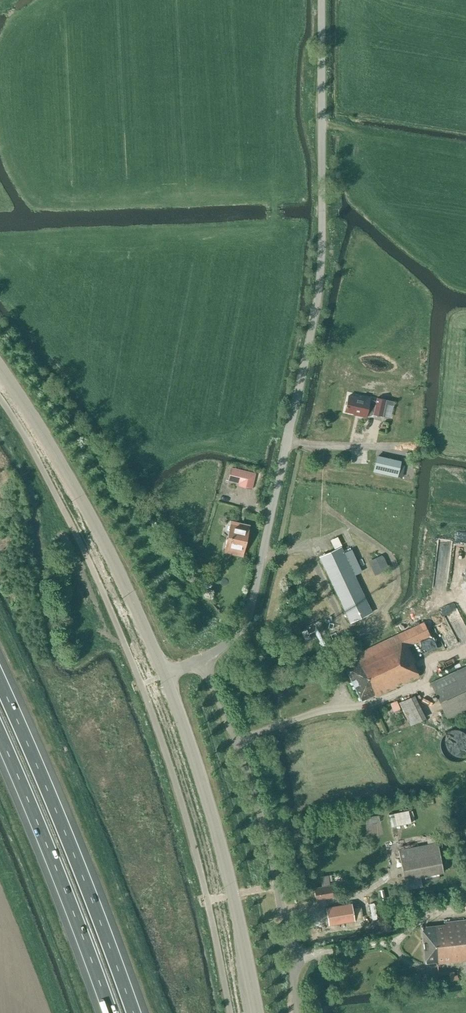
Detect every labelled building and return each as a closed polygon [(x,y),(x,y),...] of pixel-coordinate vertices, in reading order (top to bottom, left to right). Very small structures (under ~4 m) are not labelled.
[(382,416),(386,400),(377,398),(376,401),(369,399),(359,397),(359,398),(348,396),(345,411),(358,414),(358,415),(365,417),(367,409),(374,411),(373,414),(382,416)] [(400,463),(377,457),(373,471),(397,477),(400,463)] [(251,489),(255,474),(231,468),(228,480),(240,483),(239,486),(251,489)] [(232,524),(230,532),(229,539),(227,539),(225,548),(242,552),(248,527),(232,524)] [(350,623),(372,612),(341,546),(325,554),(324,553),(322,554),(323,555),(319,557),(350,623)] [(384,557),(381,555),(368,561),(375,576),(389,569),(384,557)] [(465,641),(465,623),(456,601),(442,607),(450,624),(441,629),(450,649),(465,641)] [(424,622),(401,633),(408,646),(430,636),(424,622)] [(306,629),(301,632),(305,641),(311,638),(306,629)] [(357,653),(359,657),(377,696),(419,676),(413,663),(415,662),(408,646),(401,633),(357,653)] [(377,696),(359,657),(343,664),(361,701),(374,695),(375,697),(377,696)] [(434,691),(448,721),(465,713),(465,667),(430,683),(434,691)] [(410,725),(425,718),(414,695),(400,703),(410,725)] [(464,728),(461,727),(459,727),(456,727),(453,727),(451,728),(448,730),(446,731),(444,734),(443,736),(442,739),(442,741),(442,744),(442,747),(443,749),(444,752),(446,754),(448,756),(451,757),(453,758),(456,758),(459,758),(462,758),(464,757),(465,756),(465,729),(464,728)] [(390,827),(411,822),(408,810),(388,814),(390,827)] [(437,843),(398,850),(404,880),(420,877),(443,872),(437,843)] [(315,899),(332,896),(331,885),(329,886),(328,876),(321,877),(322,887),(314,888),(315,893),(314,894),(314,896),(315,898),(315,899)] [(422,886),(420,877),(404,880),(406,889),(422,886)] [(355,921),(352,903),(326,907),(329,925),(355,921)] [(444,924),(448,962),(465,961),(465,919),(444,922),(444,924)] [(425,963),(436,962),(436,964),(448,962),(444,924),(421,927),(425,963)] [(449,972),(449,980),(457,980),(457,975),(454,975),(454,972),(449,972)]
